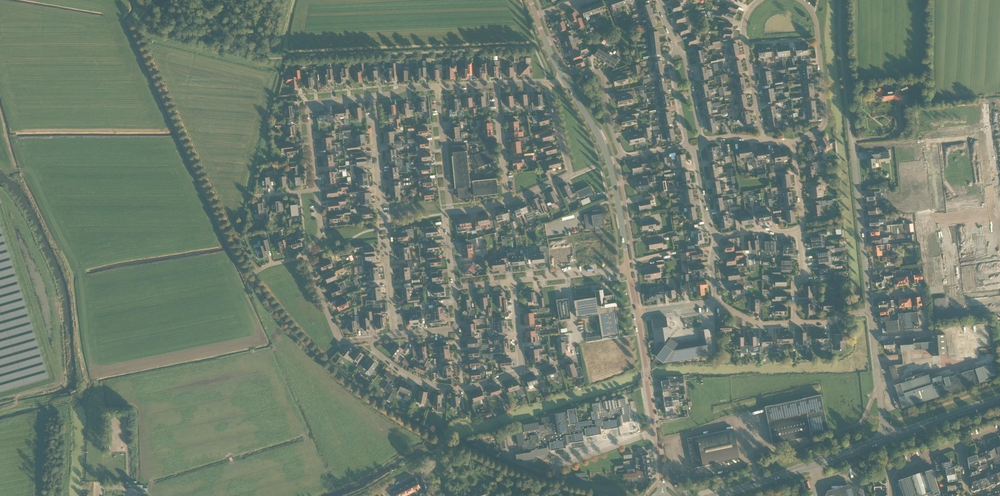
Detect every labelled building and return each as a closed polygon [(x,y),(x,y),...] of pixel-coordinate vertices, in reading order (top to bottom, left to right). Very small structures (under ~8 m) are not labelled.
[(616,0),(614,0),(610,1),(613,9),(612,9),(613,13),(616,12),(615,8),(618,7),(616,0)] [(677,1),(678,4),(672,6),(674,13),(682,10),(680,3),(683,2),(683,0),(680,0),(677,1)] [(642,9),(643,12),(651,10),(650,4),(646,5),(644,1),(639,3),(640,7),(638,7),(639,10),(642,9)] [(603,2),(597,4),(600,12),(601,15),(603,15),(602,11),(606,10),(603,2)] [(597,13),(600,12),(597,4),(592,6),(595,14),(594,14),(595,17),(598,16),(597,13)] [(730,4),(728,10),(736,13),(739,7),(730,4)] [(587,8),(589,16),(590,19),(592,18),(591,15),(594,14),(595,14),(592,6),(587,8)] [(589,16),(587,8),(581,10),(584,18),(583,18),(585,21),(587,20),(586,17),(589,16)] [(722,16),(725,17),(733,20),(736,13),(728,10),(725,9),(722,16)] [(572,22),(575,21),(578,29),(584,27),(581,18),(578,19),(575,12),(569,14),(572,22)] [(646,19),(647,22),(647,23),(655,20),(653,15),(645,17),(642,18),(643,20),(646,19)] [(683,22),(684,24),(690,23),(688,16),(684,17),(684,15),(675,17),(677,24),(683,22)] [(655,20),(647,23),(647,22),(643,23),(644,26),(648,25),(649,28),(657,26),(655,20)] [(557,23),(560,32),(566,29),(564,24),(563,21),(557,23)] [(689,26),(691,26),(690,23),(684,24),(685,27),(679,29),(681,36),(687,34),(687,35),(691,34),(689,26)] [(563,38),(565,45),(579,40),(578,37),(574,39),(572,35),(574,34),(573,32),(566,34),(567,37),(563,38)] [(690,46),(692,45),(692,47),(693,47),(697,46),(698,45),(697,43),(698,43),(696,37),(699,36),(698,33),(692,35),(693,37),(687,39),(690,46)] [(565,45),(567,51),(571,49),(572,52),(579,50),(578,47),(577,47),(575,44),(580,42),(579,40),(565,45)] [(725,49),(725,52),(738,49),(737,43),(729,45),(730,48),(725,49)] [(803,59),(801,45),(795,46),(795,52),(792,52),(793,58),(793,60),(796,59),(796,56),(800,56),(801,60),(803,59)] [(785,61),(783,46),(776,47),(778,57),(781,57),(782,61),(785,61)] [(766,62),(764,47),(757,48),(759,58),(763,58),(764,62),(766,62)] [(599,59),(603,52),(604,52),(606,49),(603,48),(602,51),(598,49),(594,56),(599,59)] [(599,59),(604,62),(608,55),(609,55),(610,52),(608,51),(607,54),(604,52),(603,52),(599,59)] [(572,55),(574,62),(582,59),(580,52),(572,55)] [(611,57),(609,55),(608,55),(604,62),(608,65),(613,58),(615,55),(613,54),(611,57)] [(708,55),(695,58),(697,64),(704,62),(704,59),(709,58),(708,55)] [(613,58),(608,65),(613,68),(618,61),(620,58),(618,57),(616,60),(613,58)] [(519,76),(523,76),(529,75),(529,67),(532,67),(532,58),(526,58),(526,66),(519,66),(520,72),(519,72),(519,76)] [(585,65),(582,59),(574,62),(576,68),(585,65)] [(728,68),(741,66),(740,60),(732,62),(733,64),(728,65),(728,68)] [(490,67),(491,77),(498,77),(498,68),(502,67),(502,61),(498,61),(495,61),(495,67),(490,67)] [(649,67),(650,69),(662,67),(661,61),(654,62),(654,66),(649,67)] [(386,72),(384,72),(384,73),(384,76),(385,77),(387,77),(387,82),(394,81),(394,78),(397,78),(396,63),(391,64),(392,69),(389,69),(390,71),(386,72)] [(466,69),(462,70),(462,79),(469,78),(469,76),(472,75),(471,63),(466,63),(466,69)] [(477,78),(484,78),(484,75),(487,75),(486,63),(480,63),(481,68),(476,68),(477,70),(474,70),(474,77),(477,77),(477,78)] [(432,80),(439,79),(438,72),(442,72),(442,64),(437,65),(436,66),(436,70),(432,70),(432,72),(428,72),(428,78),(432,77),(432,80)] [(641,73),(639,64),(632,66),(634,74),(641,73)] [(451,65),(451,67),(446,68),(447,75),(448,79),(453,79),(453,75),(454,75),(454,72),(457,72),(457,65),(451,65)] [(330,82),(334,82),(332,66),(332,67),(329,67),(326,67),(327,75),(323,75),(323,74),(318,75),(319,80),(323,80),(323,85),(331,84),(330,82)] [(369,72),(371,71),(372,81),(378,80),(377,73),(380,73),(379,67),(373,68),(369,68),(369,72)] [(416,69),(416,79),(423,79),(423,77),(426,77),(426,68),(422,68),(422,67),(416,67),(416,69)] [(408,74),(411,74),(411,68),(405,68),(405,71),(400,71),(401,81),(408,81),(408,74)] [(349,80),(349,75),(348,69),(341,69),(341,72),(337,73),(338,83),(346,83),(345,80),(349,80)] [(301,78),(300,70),(294,70),(295,77),(291,78),(291,77),(286,77),(286,82),(291,82),(291,85),(292,85),(292,89),(298,89),(298,85),(298,79),(301,78)] [(630,71),(623,72),(624,76),(613,78),(615,86),(628,83),(627,75),(631,74),(630,71)] [(699,74),(700,81),(708,79),(707,76),(712,75),(712,72),(699,74)] [(313,80),(316,80),(315,73),(311,73),(312,78),(305,78),(306,88),(313,87),(313,80)] [(775,76),(761,79),(762,85),(772,83),(771,79),(775,78),(775,76)] [(732,85),(745,83),(743,77),(733,79),(734,82),(731,83),(732,85)] [(653,83),(653,86),(666,84),(665,78),(657,79),(658,82),(653,83)] [(713,89),(700,92),(701,98),(709,96),(709,94),(712,93),(712,92),(714,91),(713,89)] [(887,92),(883,93),(883,91),(880,89),(877,93),(882,97),(883,97),(884,101),(889,101),(888,100),(893,99),(897,102),(902,96),(895,91),(890,92),(889,91),(887,92)] [(628,96),(617,98),(619,106),(631,104),(630,95),(631,95),(635,94),(634,91),(627,92),(628,96)] [(538,106),(542,106),(541,94),(538,95),(534,96),(535,102),(532,103),(533,110),(539,109),(538,106)] [(745,94),(735,96),(736,100),(733,100),(733,103),(746,100),(745,94)] [(778,96),(778,94),(764,96),(765,102),(775,101),(774,97),(778,96)] [(525,110),(527,109),(527,106),(528,106),(527,95),(520,95),(521,105),(524,105),(525,110)] [(658,100),(656,100),(657,103),(669,101),(668,95),(660,96),(657,97),(658,100)] [(512,96),(505,97),(506,107),(511,106),(511,111),(517,111),(516,104),(513,104),(512,96)] [(483,106),(484,112),(489,111),(488,104),(485,105),(485,97),(478,97),(479,107),(483,106)] [(452,104),(452,110),(449,110),(450,116),(457,115),(456,112),(459,112),(459,116),(463,115),(462,108),(459,108),(459,103),(458,103),(457,99),(452,100),(452,104)] [(285,107),(287,118),(294,117),(293,106),(289,107),(289,102),(282,103),(283,107),(285,107)] [(419,112),(425,111),(426,117),(430,116),(429,109),(426,110),(425,102),(418,103),(419,108),(418,108),(417,108),(417,110),(418,111),(419,111),(419,112)] [(407,114),(407,117),(414,116),(413,110),(409,110),(408,104),(401,104),(402,115),(407,114)] [(716,106),(704,109),(705,115),(713,113),(712,111),(717,110),(716,106)] [(766,107),(767,114),(780,112),(779,109),(777,109),(777,110),(775,110),(775,106),(766,107)] [(991,111),(991,116),(992,116),(999,115),(999,106),(999,109),(991,110),(991,111)] [(975,109),(968,110),(969,122),(976,121),(976,114),(979,113),(978,107),(975,107),(975,109)] [(361,108),(354,108),(355,119),(362,118),(362,119),(366,119),(365,110),(361,111),(361,108)] [(336,117),(335,117),(335,120),(336,121),(337,121),(339,121),(340,120),(340,119),(340,117),(345,117),(345,119),(344,119),(345,125),(349,125),(349,119),(348,114),(346,114),(346,109),(335,110),(336,117)] [(955,111),(948,112),(949,124),(957,123),(956,116),(959,115),(959,109),(955,110),(955,111)] [(324,123),(325,121),(324,119),(328,118),(328,123),(334,123),(333,116),(330,116),(330,111),(319,112),(320,119),(320,120),(320,121),(321,123),(324,123)] [(736,117),(736,119),(749,117),(748,111),(739,113),(738,114),(739,117),(736,117)] [(937,113),(930,114),(931,126),(939,125),(938,118),(941,117),(940,111),(937,112),(937,113)] [(632,116),(621,118),(623,126),(635,124),(634,116),(635,116),(639,115),(638,112),(631,113),(632,116)] [(663,117),(657,118),(658,120),(671,118),(670,112),(662,113),(663,117)] [(780,114),(780,112),(767,114),(768,120),(777,118),(776,114),(778,114),(780,114)] [(549,123),(547,117),(539,119),(538,115),(532,116),(534,123),(539,122),(540,125),(549,123)] [(773,125),(774,128),(781,127),(780,124),(778,124),(777,120),(779,120),(779,121),(781,120),(781,117),(777,118),(768,120),(769,126),(773,125)] [(671,118),(658,120),(658,123),(660,123),(661,126),(664,125),(672,124),(671,118)] [(482,126),(483,130),(492,129),(492,123),(488,123),(488,120),(477,121),(478,126),(482,126)] [(717,130),(716,130),(715,127),(720,126),(720,123),(707,125),(708,131),(712,131),(712,134),(717,133),(717,130)] [(295,129),(295,125),(286,126),(287,137),(295,136),(295,129)] [(519,127),(509,128),(510,133),(513,133),(514,137),(523,136),(522,129),(519,130),(519,127)] [(639,134),(629,136),(631,144),(643,142),(641,134),(643,133),(644,133),(645,138),(651,137),(650,130),(653,130),(652,127),(649,128),(639,130),(639,134)] [(427,128),(418,129),(419,134),(417,135),(417,138),(426,137),(425,134),(428,134),(427,128)] [(661,137),(674,134),(673,128),(665,130),(666,134),(661,135),(661,137)] [(493,135),(492,129),(483,130),(483,136),(479,137),(479,141),(480,141),(482,140),(483,140),(485,140),(486,140),(486,136),(493,135)] [(542,131),(535,133),(536,138),(542,136),(544,141),(553,139),(551,132),(548,133),(547,130),(542,131)] [(460,132),(450,133),(451,139),(454,139),(454,142),(463,141),(462,138),(464,138),(463,132),(460,132)] [(825,136),(818,139),(821,145),(818,146),(821,152),(826,149),(826,147),(830,145),(825,136)] [(401,145),(402,145),(401,139),(395,140),(394,137),(385,138),(385,143),(393,142),(394,146),(397,146),(401,145)] [(517,142),(511,143),(511,148),(521,147),(521,144),(525,144),(524,138),(516,139),(517,142)] [(821,152),(818,146),(816,147),(813,142),(807,145),(810,151),(807,152),(807,158),(813,158),(812,154),(818,151),(819,153),(821,152)] [(331,143),(322,144),(323,149),(326,149),(332,148),(332,152),(336,151),(336,148),(335,145),(332,146),(331,143)] [(546,144),(536,147),(537,151),(541,150),(541,152),(546,151),(547,155),(557,152),(555,146),(551,146),(551,143),(546,144)] [(292,155),(298,154),(297,147),(294,148),(293,144),(282,145),(282,152),(287,151),(288,157),(292,157),(292,155)] [(498,193),(496,179),(472,181),(473,186),(470,187),(467,151),(467,145),(453,146),(454,152),(452,152),(456,188),(457,188),(458,197),(459,198),(459,199),(460,200),(462,200),(472,199),(472,195),(473,194),(474,195),(498,193)] [(709,154),(721,152),(721,149),(719,150),(718,146),(707,148),(709,154)] [(915,148),(908,149),(909,152),(912,152),(913,157),(924,156),(924,152),(923,152),(923,150),(915,151),(915,148)] [(491,149),(474,155),(474,156),(474,157),(475,159),(476,160),(476,162),(477,163),(477,165),(478,166),(478,168),(496,161),(491,149)] [(747,162),(745,149),(739,150),(739,153),(736,154),(737,161),(741,160),(740,158),(744,157),(744,162),(747,162)] [(356,157),(357,160),(366,159),(365,153),(361,153),(361,150),(351,151),(352,157),(356,157)] [(336,151),(332,152),(333,155),(323,156),(324,161),(333,160),(333,157),(335,157),(336,156),(336,154),(339,154),(339,151),(336,151)] [(421,155),(422,161),(431,160),(430,153),(423,154),(423,151),(415,151),(416,155),(421,155)] [(764,164),(762,151),(756,152),(758,160),(761,159),(762,165),(764,164)] [(721,152),(709,154),(710,160),(717,159),(717,156),(724,155),(723,152),(721,152)] [(880,153),(880,154),(873,155),(874,159),(868,160),(869,169),(876,168),(876,164),(879,163),(879,159),(891,158),(890,152),(880,153)] [(782,166),(780,153),(774,154),(775,164),(779,163),(780,171),(782,171),(782,166)] [(913,162),(910,163),(910,166),(917,166),(916,162),(924,162),(924,156),(913,157),(913,162)] [(367,165),(366,159),(357,160),(357,165),(350,165),(351,171),(359,170),(359,166),(367,165)] [(522,160),(522,159),(513,160),(513,167),(514,167),(514,170),(520,169),(520,166),(522,166),(522,162),(524,162),(524,159),(522,160)] [(553,172),(552,169),(561,167),(559,159),(552,161),(552,159),(548,161),(549,167),(546,168),(547,174),(553,172)] [(638,162),(638,164),(631,165),(633,173),(643,171),(642,169),(649,168),(648,161),(638,162)] [(296,183),(296,185),(302,184),(301,177),(298,177),(297,175),(300,175),(299,163),(290,164),(291,170),(294,169),(295,174),(292,175),(293,183),(296,183)] [(395,164),(396,168),(388,168),(389,174),(398,173),(398,170),(401,170),(400,167),(403,167),(403,163),(395,164)] [(422,170),(422,174),(431,173),(430,166),(423,167),(423,163),(417,164),(417,170),(422,170)] [(814,169),(819,169),(818,163),(812,163),(812,167),(807,167),(808,177),(815,176),(814,169)] [(722,169),(709,171),(710,177),(718,176),(718,172),(723,172),(722,169)] [(360,174),(359,170),(351,171),(351,175),(356,175),(356,177),(358,177),(359,180),(368,179),(368,173),(360,174)] [(917,170),(911,171),(912,174),(915,174),(916,179),(927,178),(926,176),(926,172),(918,173),(917,170)] [(682,176),(677,177),(677,180),(690,177),(689,171),(681,173),(682,176)] [(260,183),(263,182),(263,188),(266,188),(270,188),(269,181),(273,180),(272,172),(266,173),(267,178),(260,178),(260,183)] [(280,187),(286,186),(285,179),(289,179),(288,173),(282,173),(282,177),(279,177),(280,187)] [(648,183),(654,181),(653,175),(642,177),(643,181),(634,183),(636,192),(649,189),(648,183)] [(425,176),(418,177),(419,183),(420,183),(421,190),(426,189),(426,186),(432,185),(432,179),(425,180),(425,176)] [(690,177),(677,180),(678,186),(691,183),(690,177)] [(890,178),(876,180),(876,187),(890,185),(890,178)] [(916,184),(913,185),(913,188),(919,188),(919,184),(927,184),(927,180),(927,178),(916,179),(916,184)] [(369,184),(368,179),(359,180),(359,183),(356,183),(357,189),(360,188),(359,185),(369,184)] [(828,180),(825,180),(819,181),(820,185),(810,186),(811,198),(822,196),(821,188),(822,188),(822,186),(827,185),(828,184),(828,180)] [(390,186),(391,192),(400,191),(400,188),(403,187),(403,181),(393,182),(393,186),(390,186)] [(590,186),(576,192),(572,194),(567,185),(561,188),(565,198),(569,196),(572,202),(579,199),(593,193),(590,186)] [(725,186),(712,188),(713,194),(721,193),(720,189),(725,188),(725,186)] [(341,189),(327,190),(328,197),(338,196),(338,192),(342,191),(342,190),(342,189),(341,189)] [(425,199),(434,198),(433,192),(426,192),(426,189),(421,190),(419,190),(420,192),(420,195),(424,195),(425,199)] [(680,195),(680,197),(693,195),(692,189),(684,190),(685,194),(680,195)] [(867,194),(868,200),(876,200),(882,199),(881,193),(885,192),(885,189),(875,190),(875,193),(867,194)] [(400,193),(400,191),(391,192),(391,197),(394,197),(395,200),(403,199),(402,195),(402,193),(400,193)] [(558,200),(554,191),(547,194),(551,204),(556,201),(558,206),(563,204),(561,199),(558,200)] [(920,192),(913,193),(914,196),(917,196),(918,201),(928,200),(928,194),(920,195),(920,192)] [(693,195),(680,197),(680,199),(680,200),(686,199),(686,202),(684,202),(684,205),(691,204),(690,202),(694,201),(693,195)] [(640,210),(651,208),(650,201),(653,200),(652,196),(646,197),(647,201),(638,202),(640,210)] [(357,205),(358,209),(365,208),(364,204),(371,203),(370,198),(361,199),(361,202),(359,202),(359,205),(357,205)] [(531,200),(531,201),(535,210),(539,208),(541,213),(547,211),(544,204),(541,205),(538,198),(531,200)] [(298,215),(299,221),(302,220),(300,199),(296,199),(297,205),(291,205),(292,216),(298,215)] [(339,199),(339,202),(328,203),(329,210),(340,209),(339,204),(346,204),(345,199),(339,199)] [(820,206),(825,205),(825,200),(815,202),(815,205),(812,206),(814,216),(821,215),(820,206)] [(918,207),(915,207),(915,210),(922,210),(921,207),(929,206),(929,204),(929,200),(928,200),(918,201),(918,207)] [(272,209),(273,209),(273,212),(283,211),(282,201),(272,202),(272,206),(271,206),(272,209)] [(728,202),(715,205),(716,211),(724,209),(723,206),(728,205),(728,202)] [(263,203),(253,204),(253,209),(254,209),(255,213),(260,213),(260,218),(263,218),(268,218),(267,209),(264,209),(263,203)] [(528,220),(534,218),(532,211),(528,212),(525,203),(519,206),(522,215),(526,214),(528,220)] [(520,216),(522,215),(519,206),(513,208),(516,214),(513,215),(516,223),(521,221),(520,216)] [(688,211),(683,212),(683,215),(696,212),(695,206),(687,208),(688,211)] [(363,218),(372,217),(372,210),(365,211),(365,208),(358,209),(358,213),(363,213),(363,218)] [(766,208),(763,208),(765,221),(771,220),(770,212),(766,213),(766,208)] [(507,209),(501,211),(503,220),(507,220),(507,222),(510,221),(509,218),(507,209)] [(603,214),(601,214),(600,209),(592,211),(593,213),(584,215),(585,221),(582,221),(583,224),(585,224),(586,230),(595,228),(595,231),(604,230),(603,225),(605,225),(603,214)] [(745,211),(748,224),(754,223),(753,215),(749,216),(748,210),(745,211)] [(336,212),(336,215),(330,216),(331,223),(341,222),(340,218),(344,217),(343,211),(336,212)] [(503,220),(501,211),(495,213),(497,219),(494,220),(496,228),(499,227),(498,224),(501,224),(500,221),(503,220)] [(488,215),(483,216),(484,225),(489,224),(490,228),(494,227),(493,221),(489,221),(488,215)] [(478,223),(475,224),(476,230),(480,230),(481,229),(485,229),(484,225),(483,216),(477,217),(478,223)] [(466,231),(466,228),(465,218),(459,219),(460,225),(456,226),(457,232),(466,231)] [(470,218),(465,218),(466,228),(466,231),(466,232),(475,230),(474,224),(471,225),(470,218)] [(641,222),(643,230),(655,228),(656,230),(660,230),(659,227),(661,227),(661,224),(659,224),(658,222),(655,223),(655,220),(641,222)] [(733,220),(720,222),(721,228),(729,227),(728,223),(733,223),(733,220)] [(426,230),(427,236),(437,235),(436,229),(434,229),(434,225),(424,226),(425,230),(426,230)] [(873,229),(871,229),(872,236),(880,235),(880,231),(888,230),(887,226),(880,227),(880,225),(872,226),(873,229)] [(397,234),(398,241),(408,240),(408,236),(414,235),(413,229),(406,230),(406,233),(397,234)] [(932,229),(926,229),(926,233),(930,232),(930,238),(941,237),(941,234),(940,231),(933,232),(932,229)] [(699,244),(703,243),(703,239),(702,239),(702,233),(698,233),(697,230),(690,231),(690,236),(694,236),(695,245),(699,245),(699,244)] [(301,242),(305,241),(303,235),(297,236),(298,239),(290,241),(292,249),(303,246),(301,242)] [(872,237),(873,243),(882,243),(881,240),(883,239),(883,240),(890,239),(889,235),(883,236),(872,237)] [(281,239),(275,240),(276,243),(278,253),(285,251),(284,248),(287,247),(287,245),(285,240),(284,237),(281,238),(281,239)] [(594,248),(583,249),(584,261),(598,260),(598,263),(609,261),(606,237),(594,239),(596,253),(594,253),(594,248)] [(931,243),(928,243),(928,247),(934,246),(934,243),(942,242),(941,239),(942,239),(941,237),(930,238),(931,243)] [(662,249),(667,248),(665,241),(662,241),(662,239),(648,241),(650,249),(662,247),(662,249)] [(270,250),(269,246),(267,240),(260,241),(262,246),(257,248),(260,258),(268,256),(267,251),(270,250)] [(426,245),(428,245),(428,247),(424,248),(425,252),(428,251),(439,250),(438,244),(436,244),(435,240),(426,241),(426,245)] [(466,245),(462,246),(463,252),(473,250),(477,250),(476,240),(467,241),(467,245),(466,245)] [(775,242),(769,242),(769,251),(773,251),(773,254),(775,254),(778,254),(778,250),(775,250),(775,242)] [(873,246),(874,255),(882,255),(881,250),(890,249),(890,246),(889,244),(885,244),(881,245),(873,246)] [(538,263),(544,262),(544,256),(547,255),(547,254),(546,248),(547,248),(546,246),(540,246),(540,253),(537,253),(538,263)] [(533,263),(538,263),(537,253),(534,253),(533,248),(527,249),(528,258),(532,257),(533,263)] [(696,251),(695,248),(686,249),(686,255),(692,254),(692,259),(703,257),(702,251),(696,251)] [(934,248),(928,249),(929,252),(932,252),(933,257),(944,256),(943,254),(943,251),(935,251),(934,248)] [(519,265),(518,255),(514,256),(514,251),(511,251),(511,249),(507,249),(509,264),(512,263),(513,266),(519,265)] [(563,252),(560,252),(561,263),(567,262),(566,255),(570,254),(569,249),(563,249),(563,252)] [(521,255),(518,255),(519,265),(525,264),(524,258),(528,258),(527,250),(521,250),(521,255)] [(556,250),(550,251),(550,257),(554,256),(555,263),(561,263),(560,252),(556,253),(556,250)] [(407,259),(408,263),(414,263),(415,262),(415,256),(410,256),(410,253),(400,254),(400,260),(407,259)] [(363,265),(368,265),(368,261),(375,260),(375,254),(365,255),(366,259),(362,260),(363,265)] [(501,259),(498,260),(499,270),(505,269),(504,262),(508,261),(507,254),(505,255),(500,255),(501,259)] [(327,262),(320,264),(323,271),(333,267),(331,263),(333,262),(333,261),(331,255),(325,258),(327,262)] [(434,255),(428,256),(428,260),(428,263),(431,262),(431,266),(441,265),(440,258),(437,259),(436,255),(434,255)] [(493,271),(499,270),(498,260),(492,260),(491,256),(487,256),(488,264),(492,264),(493,271)] [(933,263),(930,263),(930,267),(936,266),(936,263),(944,262),(944,258),(944,256),(933,257),(933,263)] [(479,263),(478,259),(471,260),(471,264),(464,265),(465,271),(464,271),(464,275),(468,274),(474,273),(473,264),(479,263)] [(414,267),(414,263),(408,263),(408,267),(399,268),(400,274),(410,273),(410,270),(413,270),(412,267),(414,267)] [(694,274),(698,273),(698,276),(703,276),(702,273),(705,272),(704,265),(696,266),(696,263),(690,264),(690,265),(691,270),(694,269),(694,274)] [(369,271),(369,274),(379,273),(378,271),(379,271),(378,267),(372,268),(371,265),(364,266),(365,271),(369,271)] [(650,278),(651,279),(660,277),(659,268),(644,271),(645,279),(650,278)] [(936,268),(930,269),(931,272),(934,272),(935,277),(945,276),(945,270),(937,271),(936,268)] [(439,274),(439,270),(430,271),(422,272),(422,276),(432,275),(433,281),(436,281),(437,283),(441,283),(441,280),(443,280),(442,273),(439,274)] [(912,283),(919,283),(918,279),(923,279),(922,273),(917,273),(917,271),(913,272),(913,270),(909,270),(910,277),(912,277),(912,283)] [(737,282),(744,281),(747,281),(747,276),(740,277),(739,271),(728,272),(729,280),(737,279),(737,282)] [(896,271),(893,272),(895,284),(897,284),(897,285),(903,285),(902,277),(901,277),(897,278),(896,271)] [(325,276),(328,283),(337,279),(334,273),(325,276)] [(830,273),(820,274),(820,280),(827,279),(827,281),(835,281),(834,273),(830,273)] [(685,283),(677,284),(677,288),(677,292),(679,291),(679,295),(684,295),(684,292),(685,292),(689,291),(688,275),(684,275),(683,275),(681,275),(681,280),(683,279),(684,282),(685,283)] [(935,282),(932,283),(932,286),(938,285),(938,282),(946,281),(946,280),(946,275),(945,276),(935,277),(935,282)] [(775,278),(775,283),(773,283),(773,287),(776,287),(776,286),(786,286),(786,278),(775,278)] [(885,278),(877,280),(877,285),(880,285),(880,287),(886,287),(885,278)] [(337,287),(331,290),(333,297),(342,293),(341,290),(346,288),(343,281),(336,284),(337,287)] [(706,281),(696,282),(697,295),(705,294),(704,288),(706,287),(706,281)] [(747,281),(744,281),(737,282),(737,283),(739,282),(739,286),(731,287),(732,294),(744,293),(743,287),(746,287),(745,281),(747,281)] [(674,294),(675,294),(675,290),(674,290),(674,286),(668,287),(668,285),(664,285),(665,291),(668,291),(669,299),(675,298),(674,294)] [(424,290),(434,289),(434,297),(438,297),(438,296),(445,295),(444,288),(434,289),(433,286),(423,287),(424,290)] [(809,297),(809,300),(815,300),(815,296),(812,296),(812,286),(804,286),(804,297),(809,297)] [(586,317),(598,315),(602,338),(609,337),(609,336),(612,336),(612,337),(619,335),(615,307),(617,307),(616,298),(614,299),(613,295),(604,296),(603,290),(595,291),(596,297),(574,301),(575,308),(576,308),(576,311),(575,311),(577,318),(586,317)] [(657,298),(663,297),(663,290),(654,291),(654,293),(648,294),(649,300),(657,300),(657,298)] [(535,292),(528,293),(529,302),(535,301),(535,304),(540,304),(541,307),(545,306),(544,298),(540,298),(540,295),(535,296),(535,292)] [(372,294),(372,300),(366,301),(366,304),(375,303),(375,300),(382,299),(382,296),(381,296),(381,293),(372,294)] [(412,293),(402,294),(402,300),(407,299),(408,302),(419,301),(419,295),(412,296),(412,293)] [(774,300),(786,300),(786,293),(775,293),(775,297),(772,297),(772,302),(774,302),(774,300)] [(336,304),(339,310),(349,306),(347,302),(349,302),(349,300),(347,295),(341,297),(342,301),(336,304)] [(507,299),(503,300),(503,296),(496,297),(497,307),(501,306),(502,309),(504,309),(504,312),(508,311),(507,299)] [(759,303),(762,303),(762,296),(757,296),(757,300),(751,300),(751,311),(759,311),(759,303)] [(918,306),(922,305),(922,301),(921,301),(920,297),(914,298),(915,306),(914,306),(914,312),(918,311),(918,306)] [(491,308),(488,308),(487,298),(480,298),(481,309),(485,309),(486,316),(492,315),(491,308)] [(570,311),(571,311),(570,308),(569,308),(568,298),(556,300),(559,320),(571,319),(570,311)] [(469,310),(469,315),(475,314),(474,308),(471,309),(470,299),(463,300),(464,311),(469,310)] [(834,302),(823,302),(821,302),(821,307),(823,307),(823,310),(834,309),(834,305),(837,305),(837,299),(834,299),(834,302)] [(434,314),(444,313),(443,310),(444,310),(443,307),(439,307),(439,304),(437,304),(436,300),(426,302),(426,306),(433,305),(433,308),(432,308),(433,314),(434,314)] [(815,300),(809,300),(809,304),(804,304),(804,314),(812,314),(812,304),(815,304),(815,300)] [(879,302),(880,308),(888,307),(890,307),(897,306),(897,300),(893,300),(879,302)] [(524,314),(524,319),(534,318),(533,313),(538,313),(537,309),(530,310),(531,313),(524,314)] [(385,324),(384,317),(381,318),(380,315),(381,315),(381,311),(374,311),(375,315),(377,315),(378,329),(385,328),(385,324)] [(418,314),(415,314),(416,325),(422,324),(421,318),(424,317),(424,311),(418,311),(418,314)] [(369,320),(373,319),(372,312),(366,312),(367,316),(365,316),(366,318),(362,319),(363,326),(364,326),(364,330),(370,330),(369,326),(370,325),(369,320)] [(416,325),(415,314),(412,315),(412,312),(406,313),(407,320),(410,320),(410,325),(416,325)] [(903,313),(899,314),(898,314),(899,316),(891,317),(891,318),(890,318),(889,315),(881,316),(882,322),(885,322),(886,328),(883,328),(883,333),(886,332),(887,332),(914,328),(920,327),(918,312),(912,313),(912,312),(906,313),(906,312),(903,313)] [(444,315),(444,313),(434,314),(435,319),(428,320),(428,323),(438,322),(438,319),(445,318),(444,315)] [(349,322),(346,322),(346,327),(349,327),(350,332),(357,331),(357,329),(356,324),(360,323),(359,316),(355,316),(356,321),(349,322)] [(493,324),(497,323),(497,327),(507,326),(507,320),(499,321),(499,317),(492,317),(493,324)] [(707,355),(706,347),(711,346),(708,329),(698,331),(700,343),(683,346),(683,344),(677,344),(669,339),(668,333),(666,333),(665,329),(667,329),(666,317),(651,319),(656,356),(656,357),(664,363),(664,362),(707,355)] [(723,331),(723,335),(729,335),(728,331),(731,331),(731,325),(724,325),(723,317),(719,317),(719,320),(718,320),(718,325),(720,325),(720,333),(723,333),(723,331)] [(466,328),(467,330),(476,329),(476,325),(480,325),(479,319),(473,319),(474,324),(466,325),(466,328)] [(508,332),(507,326),(497,327),(497,330),(493,330),(494,333),(493,333),(493,337),(500,336),(500,332),(508,332)] [(526,332),(526,337),(536,336),(538,336),(539,336),(539,331),(541,330),(540,327),(535,328),(535,331),(526,332)] [(476,329),(467,330),(467,333),(467,336),(474,336),(475,339),(482,338),(481,332),(476,333),(476,329)] [(835,334),(836,350),(840,350),(840,349),(845,349),(845,340),(845,329),(840,329),(840,334),(835,334)] [(803,343),(803,348),(809,348),(809,340),(806,340),(806,333),(799,333),(800,343),(803,343)] [(774,342),(774,349),(779,349),(779,344),(785,343),(785,334),(777,334),(777,342),(774,342)] [(792,334),(785,334),(785,343),(790,343),(791,348),(796,348),(795,341),(792,341),(792,334)] [(931,336),(932,355),(947,354),(946,334),(931,336)] [(820,346),(823,346),(823,347),(829,346),(829,339),(826,339),(826,335),(816,335),(816,342),(817,342),(817,343),(816,343),(816,345),(817,346),(817,347),(819,347),(820,346)] [(501,337),(494,338),(495,342),(495,344),(499,343),(499,347),(509,346),(509,340),(506,340),(506,336),(501,337)] [(538,336),(536,336),(526,337),(527,343),(534,342),(534,345),(541,345),(540,341),(539,341),(538,336)] [(766,346),(766,348),(772,348),(771,336),(761,337),(762,347),(766,346)] [(559,353),(566,352),(565,344),(568,344),(568,337),(561,337),(562,342),(558,343),(559,353)] [(746,352),(746,345),(743,345),(743,337),(737,337),(737,346),(740,346),(740,353),(746,352)] [(749,345),(748,345),(749,353),(751,352),(751,353),(759,352),(759,345),(756,345),(756,337),(749,337),(749,345)] [(895,347),(895,349),(899,349),(898,347),(901,346),(902,351),(915,349),(922,349),(921,338),(914,338),(901,339),(901,345),(898,345),(898,344),(895,344),(895,341),(885,342),(885,348),(895,347)] [(449,349),(449,345),(442,346),(442,342),(430,343),(431,348),(439,347),(440,352),(449,351),(449,349)] [(396,344),(392,348),(400,354),(402,352),(405,354),(406,352),(403,350),(396,344)] [(539,349),(543,349),(542,345),(535,345),(536,349),(529,350),(529,354),(530,353),(530,356),(539,355),(539,349)] [(500,352),(493,353),(493,357),(502,356),(501,353),(510,352),(509,346),(499,347),(500,352)] [(430,356),(427,357),(426,347),(419,348),(420,358),(424,358),(425,360),(430,360),(430,356)] [(345,348),(341,354),(347,358),(349,356),(351,357),(358,363),(364,355),(357,350),(353,355),(351,353),(345,348)] [(400,354),(392,348),(389,352),(397,359),(397,358),(400,361),(401,359),(399,356),(400,354)] [(494,357),(494,361),(498,360),(498,363),(501,362),(501,367),(512,366),(511,359),(501,360),(501,357),(494,357)] [(405,358),(402,362),(407,366),(410,362),(405,358)] [(373,370),(378,364),(371,360),(368,364),(364,361),(358,368),(365,373),(367,370),(372,374),(375,371),(373,370)] [(470,367),(477,366),(478,369),(485,369),(484,363),(479,364),(479,360),(470,361),(470,367)] [(427,370),(431,369),(431,361),(427,361),(424,367),(416,363),(413,370),(424,374),(426,369),(427,370)] [(441,366),(441,363),(434,363),(435,368),(438,367),(439,373),(451,371),(451,369),(452,369),(451,365),(441,366)] [(993,363),(987,365),(991,377),(997,375),(993,363)] [(579,375),(580,377),(584,376),(581,367),(575,368),(574,364),(566,367),(569,377),(576,374),(577,376),(579,375)] [(890,367),(894,379),(899,378),(895,365),(890,367)] [(987,365),(982,367),(986,380),(992,379),(991,377),(987,365)] [(982,367),(975,369),(979,380),(980,383),(986,380),(982,367)] [(558,380),(559,383),(563,381),(561,376),(557,377),(555,369),(545,372),(548,379),(555,377),(556,381),(558,380)] [(901,383),(895,385),(895,386),(898,393),(902,408),(904,408),(907,407),(942,396),(942,395),(945,394),(946,395),(951,393),(980,384),(980,383),(979,380),(975,369),(943,379),(941,380),(940,376),(930,379),(929,375),(927,375),(926,372),(916,375),(912,372),(903,382),(903,383),(901,383)] [(479,371),(471,372),(472,379),(481,378),(480,374),(482,374),(482,370),(479,371)] [(389,382),(387,385),(383,389),(389,393),(396,384),(393,382),(395,378),(387,371),(382,377),(389,382)] [(544,380),(538,382),(536,376),(532,377),(531,376),(526,378),(530,389),(534,388),(534,387),(536,386),(537,389),(546,387),(544,380)] [(662,387),(670,385),(678,384),(678,382),(670,383),(669,380),(674,380),(673,377),(664,377),(664,381),(661,381),(662,387)] [(516,390),(517,393),(518,396),(525,394),(523,386),(519,387),(518,381),(512,383),(507,384),(509,392),(516,390)] [(399,390),(406,393),(404,399),(409,402),(413,392),(410,390),(412,386),(402,382),(399,390)] [(506,395),(505,393),(504,389),(501,389),(500,386),(489,389),(492,396),(499,394),(500,397),(506,395)] [(420,391),(420,393),(418,402),(425,403),(424,404),(428,405),(430,396),(426,395),(427,392),(420,391)] [(482,392),(472,395),(474,401),(473,401),(474,405),(475,405),(479,404),(479,403),(479,400),(482,399),(483,404),(485,403),(486,404),(489,403),(487,396),(484,397),(482,392)] [(806,441),(830,431),(826,423),(820,394),(764,407),(772,442),(772,444),(773,444),(773,443),(804,436),(805,437),(807,440),(806,441)] [(437,412),(444,412),(445,404),(441,404),(442,395),(434,395),(434,406),(438,406),(437,412)] [(458,397),(458,396),(451,397),(452,407),(457,406),(457,410),(463,409),(462,402),(461,402),(460,397),(458,397)] [(586,436),(601,434),(601,429),(604,428),(604,430),(620,427),(619,426),(622,425),(622,423),(630,421),(629,414),(630,413),(629,406),(626,406),(625,398),(622,399),(619,399),(618,400),(617,398),(613,398),(614,400),(604,402),(603,400),(599,401),(600,403),(592,404),(593,411),(591,412),(592,419),(594,419),(595,424),(592,424),(591,420),(578,422),(575,408),(567,409),(568,414),(566,414),(565,412),(551,414),(553,423),(548,424),(548,423),(546,423),(546,422),(549,422),(548,417),(542,418),(542,423),(546,422),(546,424),(539,425),(538,422),(523,424),(524,431),(523,432),(522,429),(516,431),(518,446),(522,445),(524,453),(516,454),(517,461),(534,459),(534,457),(548,454),(547,447),(548,447),(548,444),(547,444),(546,440),(549,439),(551,450),(566,448),(565,442),(568,442),(568,443),(584,441),(583,435),(586,435),(586,436)] [(673,406),(665,407),(666,416),(674,414),(673,406)] [(691,454),(694,467),(739,457),(733,429),(687,439),(690,451),(689,452),(690,455),(691,454)] [(996,459),(995,458),(999,456),(996,448),(990,450),(993,458),(994,463),(995,463),(997,462),(998,462),(997,460),(997,459),(996,459)] [(985,453),(986,457),(987,460),(993,458),(990,450),(984,452),(985,453)] [(968,457),(969,464),(986,457),(985,453),(984,452),(977,455),(977,454),(968,457)] [(636,457),(634,458),(634,459),(634,462),(637,461),(637,460),(639,460),(649,459),(648,453),(639,454),(637,454),(637,457),(636,457)] [(987,460),(986,457),(969,464),(970,470),(981,466),(980,463),(987,460)] [(937,471),(946,469),(952,467),(951,461),(946,462),(946,461),(942,461),(942,464),(936,465),(937,471)] [(981,466),(970,470),(971,476),(980,472),(979,470),(982,469),(982,470),(986,468),(989,467),(987,463),(985,464),(981,466)] [(635,469),(628,469),(628,474),(635,473),(635,472),(635,470),(638,470),(640,470),(641,471),(650,470),(649,464),(641,465),(635,466),(635,469)] [(942,473),(942,476),(956,473),(955,467),(954,467),(952,467),(946,469),(947,472),(942,473)] [(899,480),(904,495),(941,495),(940,493),(932,469),(899,480)] [(628,474),(623,474),(623,479),(639,477),(638,475),(640,475),(641,477),(651,476),(650,470),(641,471),(640,470),(638,470),(638,472),(638,473),(635,473),(628,474)] [(991,472),(995,484),(995,485),(999,483),(999,481),(996,470),(991,472)] [(990,486),(995,484),(991,472),(986,474),(987,477),(990,486)] [(956,473),(942,476),(943,479),(948,478),(949,482),(957,480),(957,479),(956,473)] [(982,479),(985,488),(990,486),(987,477),(984,478),(983,475),(981,475),(982,479)] [(985,488),(982,479),(979,480),(978,476),(976,477),(980,490),(985,488)] [(978,491),(980,490),(976,477),(971,479),(972,482),(973,485),(972,485),(973,488),(973,490),(973,491),(975,492),(978,490),(978,491)] [(417,480),(411,483),(415,491),(421,488),(417,480)] [(411,483),(404,486),(408,495),(415,491),(411,483)] [(946,489),(941,489),(943,493),(949,492),(949,491),(958,489),(957,483),(948,485),(948,488),(946,489)] [(825,495),(855,495),(852,487),(848,485),(848,484),(827,490),(827,491),(825,495),(824,495),(825,495)] [(398,490),(401,495),(405,495),(408,495),(404,486),(398,490)]
